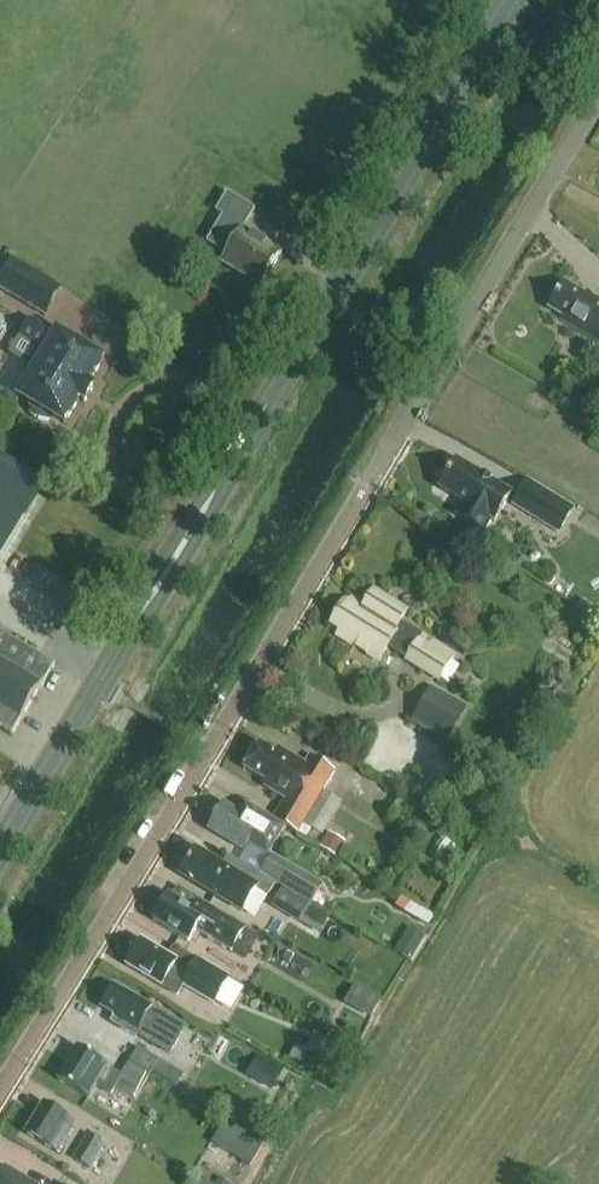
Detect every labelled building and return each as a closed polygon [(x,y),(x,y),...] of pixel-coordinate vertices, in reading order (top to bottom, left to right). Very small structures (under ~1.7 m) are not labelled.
[(226,255),(221,263),(260,286),(280,253),(254,237),(255,235),(244,228),(255,210),(227,193),(215,212),(222,217),(206,243),(226,255)] [(62,289),(13,259),(0,279),(0,290),(45,317),(62,289)] [(565,283),(549,309),(564,318),(562,321),(598,343),(598,299),(588,292),(586,296),(565,283)] [(26,385),(17,399),(32,408),(30,411),(38,418),(47,421),(49,418),(63,426),(77,402),(82,405),(92,389),(87,385),(101,362),(56,334),(53,337),(29,323),(19,339),(44,354),(41,359),(35,355),(19,381),(26,385)] [(457,460),(440,489),(464,504),(457,516),(485,533),(492,521),(495,522),(511,496),(491,485),(493,482),(457,460)] [(41,486),(0,462),(0,556),(41,486)] [(574,508),(528,480),(513,505),(559,532),(574,508)] [(380,662),(388,649),(404,659),(403,661),(438,684),(457,654),(423,633),(422,635),(402,623),(408,613),(375,592),(367,606),(354,598),(348,607),(345,604),(332,625),(341,630),(338,636),(380,662)] [(22,723),(55,667),(0,634),(0,710),(22,723)] [(446,743),(467,707),(432,687),(411,723),(446,743)] [(13,737),(22,723),(0,710),(0,730),(13,737)] [(336,773),(311,758),(307,765),(281,751),(278,755),(260,745),(246,771),(269,784),(266,790),(285,801),(274,820),(300,835),(336,773)] [(428,805),(437,788),(420,779),(411,796),(428,805)] [(246,804),(240,815),(223,804),(208,829),(243,850),(247,843),(267,856),(284,828),(246,804)] [(228,856),(227,858),(222,867),(196,851),(181,877),(242,913),(256,889),(267,896),(274,884),(228,856)] [(261,874),(311,904),(323,885),(272,855),(261,874)] [(308,905),(282,890),(273,904),(299,920),(308,905)] [(194,931),(209,940),(230,953),(245,929),(236,924),(235,926),(224,920),(226,917),(200,902),(194,912),(168,897),(161,908),(156,908),(153,913),(156,917),(154,921),(188,942),(194,931)] [(177,996),(183,986),(183,985),(215,1004),(228,981),(196,963),(197,962),(172,947),(167,957),(141,942),(127,966),(177,996)] [(154,1007),(114,985),(100,1009),(111,1015),(109,1019),(122,1026),(120,1029),(135,1038),(137,1035),(170,1053),(184,1027),(153,1009),(154,1007)] [(354,986),(344,1004),(370,1018),(380,1000),(354,986)] [(345,1064),(353,1047),(329,1035),(321,1052),(345,1064)] [(147,1073),(151,1075),(159,1061),(136,1047),(128,1062),(147,1073)] [(133,1098),(147,1073),(128,1062),(126,1060),(118,1074),(105,1067),(107,1065),(76,1048),(58,1080),(88,1097),(99,1078),(133,1098)] [(55,1153),(73,1123),(44,1105),(25,1135),(55,1153)] [(210,1143),(250,1167),(263,1144),(224,1120),(210,1143)] [(72,1158),(89,1169),(104,1145),(86,1134),(72,1158)] [(4,1170),(0,1176),(0,1183),(28,1183),(4,1170)]
